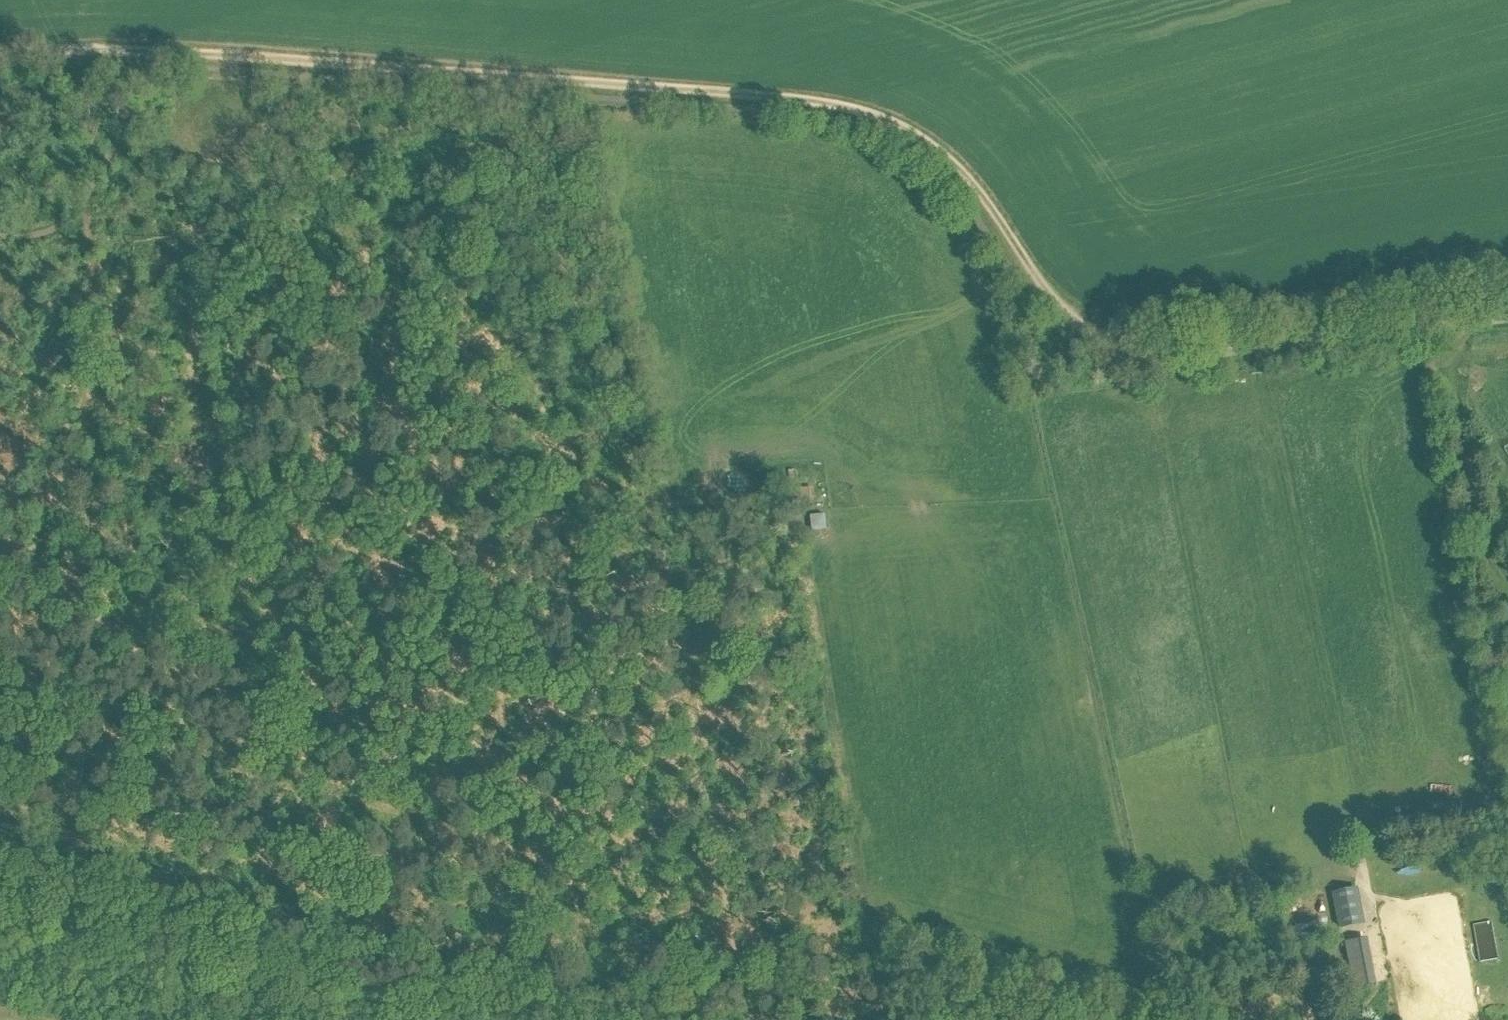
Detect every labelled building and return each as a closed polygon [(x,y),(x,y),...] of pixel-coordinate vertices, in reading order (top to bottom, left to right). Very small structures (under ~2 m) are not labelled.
[(825,531),(823,513),(808,515),(810,532),(825,531)] [(1355,881),(1330,886),(1337,923),(1362,918),(1355,881)] [(1366,942),(1344,947),(1353,993),(1376,989),(1366,942)]
